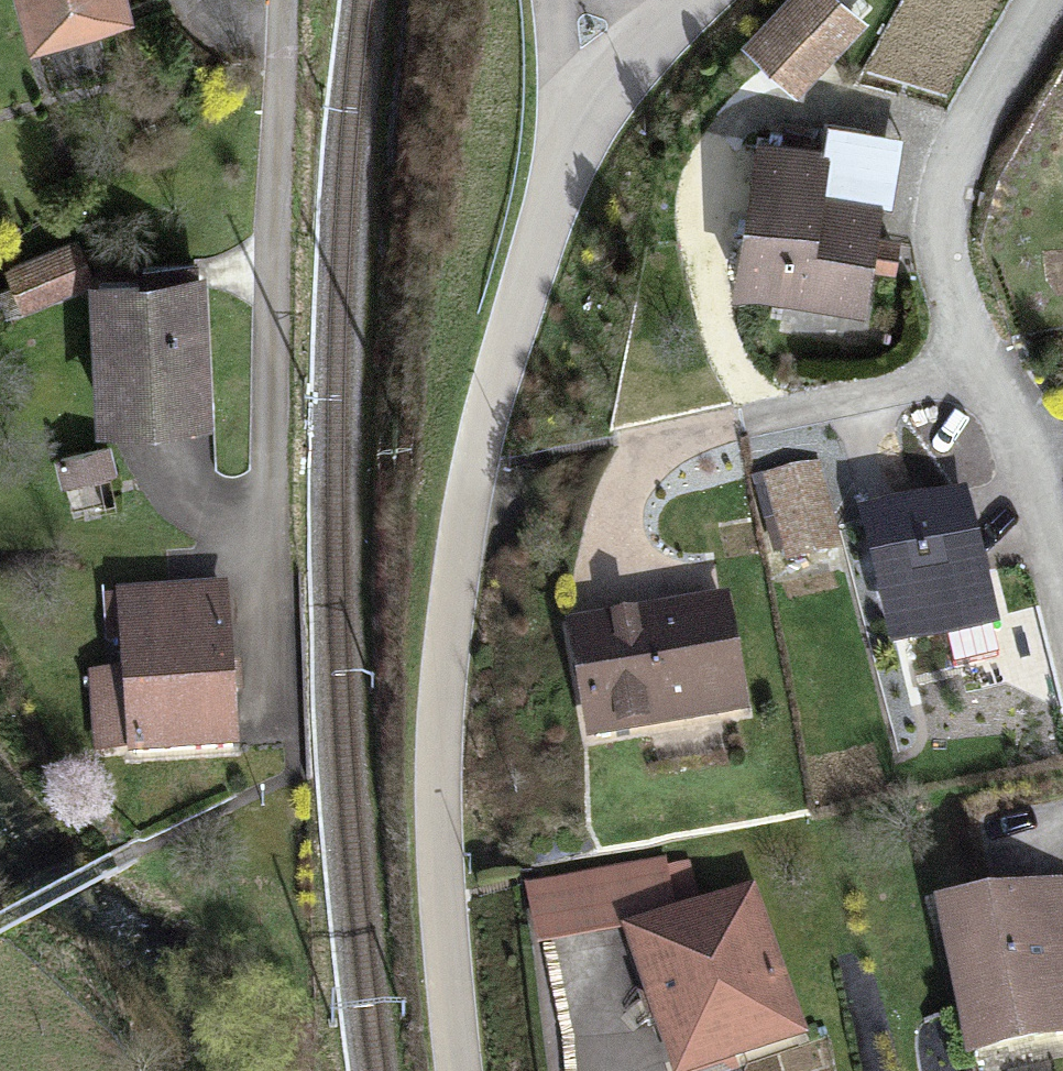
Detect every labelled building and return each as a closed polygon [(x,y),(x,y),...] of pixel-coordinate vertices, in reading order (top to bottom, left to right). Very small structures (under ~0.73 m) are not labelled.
[(27,24),(120,0),(20,0),(27,24)] [(741,32),(796,88),(868,17),(851,0),(773,0),(741,32)] [(757,126),(729,279),(864,303),(871,263),(894,267),(900,232),(877,228),(884,189),(825,178),(831,140),(757,126)] [(78,231),(2,261),(20,307),(96,277),(78,231)] [(91,264),(96,412),(214,407),(209,260),(91,264)] [(109,439),(58,451),(65,480),(116,469),(109,439)] [(752,475),(770,561),(836,548),(819,462),(752,475)] [(967,483),(858,507),(888,644),(997,620),(967,483)] [(227,579),(115,586),(120,666),(88,668),(94,750),(237,741),(227,579)] [(731,589),(565,617),(585,737),(751,709),(731,589)] [(619,927),(671,1070),(691,1070),(807,1033),(755,882),(701,893),(691,856),(672,862),(669,854),(526,882),(536,941),(619,927)] [(936,897),(962,1050),(1062,1033),(1062,876),(936,897)]
